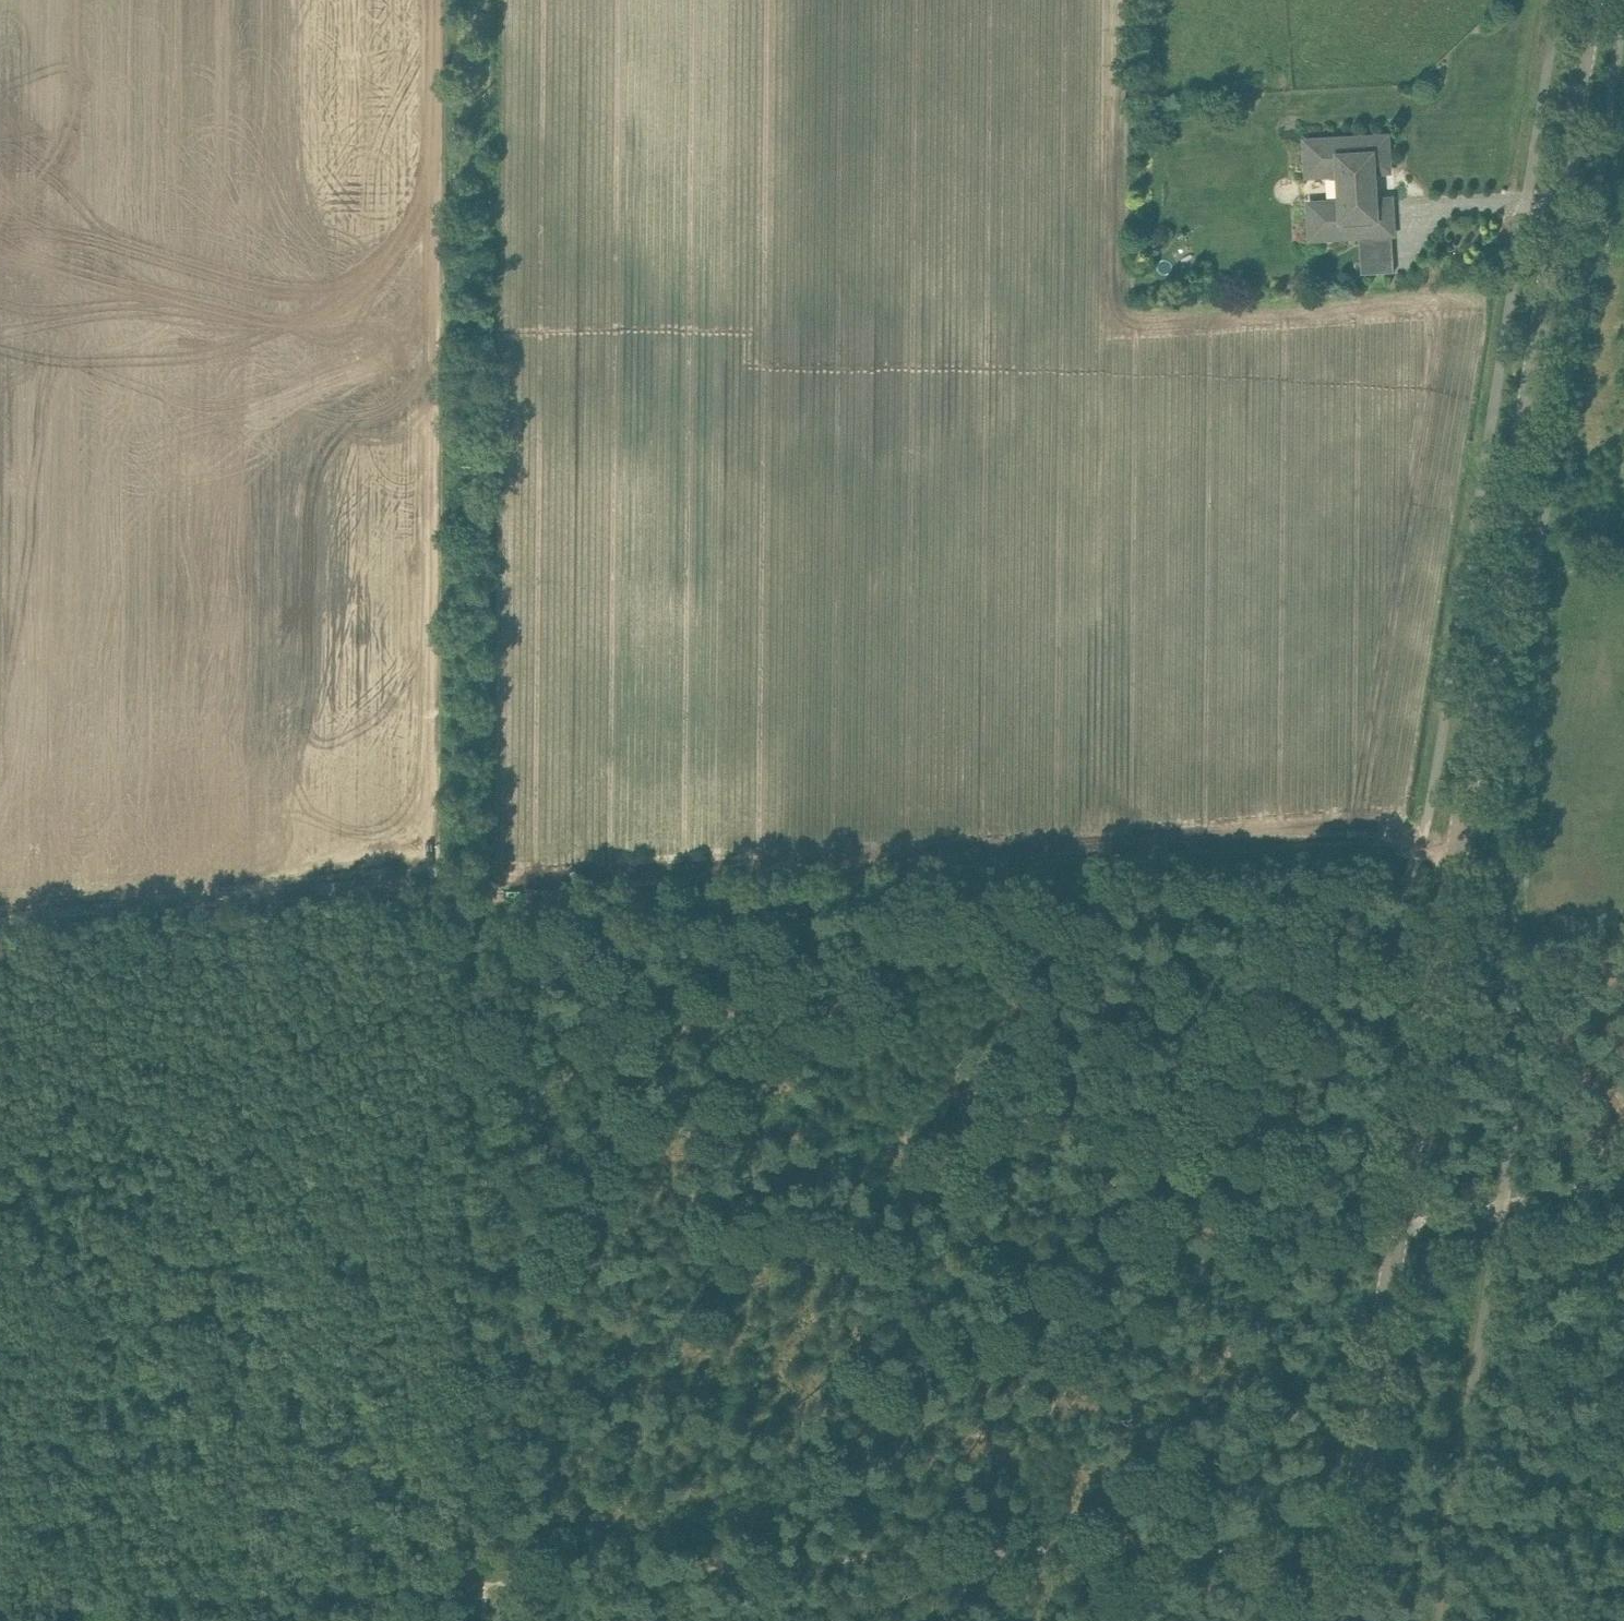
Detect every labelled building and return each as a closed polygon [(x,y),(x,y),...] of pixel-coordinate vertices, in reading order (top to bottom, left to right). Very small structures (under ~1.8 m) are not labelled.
[(1306,200),(1308,237),(1392,232),(1390,200),(1374,201),(1373,171),(1388,170),(1386,137),(1303,142),(1305,179),(1336,177),(1337,198),(1306,200)] [(1361,262),(1362,274),(1394,272),(1394,260),(1361,262)]
